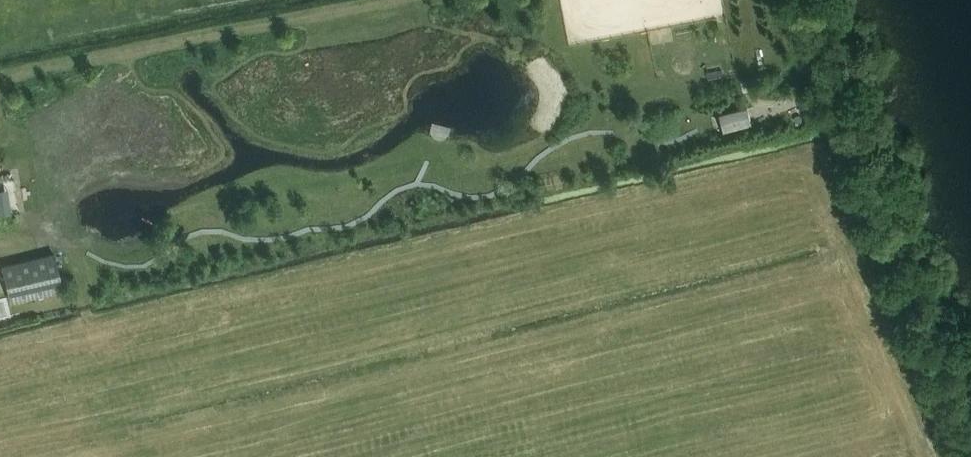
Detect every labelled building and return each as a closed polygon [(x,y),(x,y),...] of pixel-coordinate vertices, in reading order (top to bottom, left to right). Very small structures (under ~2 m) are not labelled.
[(63,293),(55,254),(1,265),(9,304),(63,293)]
